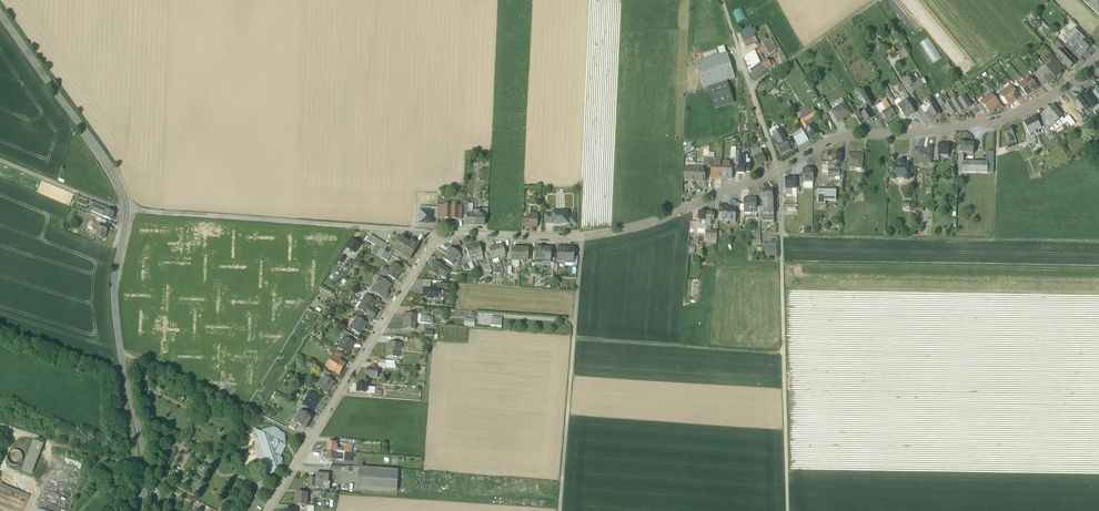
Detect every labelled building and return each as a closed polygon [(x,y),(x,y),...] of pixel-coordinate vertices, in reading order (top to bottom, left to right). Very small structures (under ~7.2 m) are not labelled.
[(1087,3),(1098,14),(1098,13),(1098,0),(1089,0),(1087,3)] [(743,9),(734,12),(738,23),(747,19),(743,9)] [(1078,32),(1067,42),(1073,48),(1078,44),(1079,46),(1086,40),(1078,32)] [(753,38),(744,42),(747,48),(755,44),(753,38)] [(768,41),(762,44),(764,46),(767,50),(766,51),(770,57),(776,53),(775,51),(777,50),(771,38),(768,41)] [(929,39),(921,44),(933,63),(941,58),(929,39)] [(1089,40),(1088,41),(1086,40),(1079,46),(1081,48),(1086,52),(1092,46),(1090,44),(1091,43),(1089,40)] [(1064,46),(1058,41),(1055,43),(1061,49),(1064,46)] [(764,46),(755,52),(761,63),(765,60),(761,54),(766,51),(767,50),(764,46)] [(1081,57),(1086,52),(1081,48),(1077,53),(1081,57)] [(1065,52),(1062,49),(1057,54),(1064,61),(1069,56),(1065,52)] [(755,52),(746,56),(752,69),(761,63),(755,52)] [(906,52),(900,56),(903,60),(909,56),(906,52)] [(721,55),(695,63),(703,88),(708,87),(727,81),(735,78),(727,53),(726,53),(721,55)] [(1075,63),(1069,56),(1064,61),(1062,62),(1069,69),(1075,63)] [(765,60),(761,63),(765,70),(772,66),(767,59),(765,60)] [(1060,66),(1055,59),(1051,62),(1052,64),(1057,69),(1060,66)] [(752,69),(750,71),(755,77),(765,70),(761,63),(752,69)] [(1057,69),(1052,64),(1047,68),(1046,68),(1045,68),(1055,80),(1056,80),(1055,79),(1061,75),(1057,69)] [(1055,80),(1045,68),(1045,69),(1040,74),(1039,74),(1044,79),(1048,85),(1049,85),(1048,85),(1054,80),(1054,81),(1055,80)] [(1039,72),(1035,75),(1040,82),(1044,79),(1039,74),(1040,74),(1039,72)] [(917,83),(913,75),(903,81),(908,89),(910,88),(918,83),(917,83)] [(1039,85),(1033,77),(1030,79),(1037,87),(1039,85)] [(1030,78),(1024,82),(1033,93),(1035,91),(1034,90),(1037,88),(1030,79),(1030,78)] [(727,81),(708,87),(715,109),(734,103),(727,81)] [(918,83),(910,88),(913,93),(924,86),(920,81),(917,83),(918,83)] [(1033,93),(1024,82),(1019,86),(1026,94),(1027,96),(1030,93),(1031,94),(1033,93)] [(1026,94),(1019,86),(1017,88),(1017,89),(1021,94),(1023,96),(1026,94)] [(1014,91),(1011,87),(1006,91),(1014,101),(1016,100),(1015,99),(1019,96),(1014,91)] [(1014,101),(1006,91),(1001,95),(1001,96),(1008,104),(1008,105),(1012,102),(1012,103),(1014,101)] [(1090,95),(1089,93),(1083,97),(1091,107),(1091,108),(1092,109),(1098,105),(1096,102),(1090,95)] [(1098,100),(1093,93),(1090,95),(1096,102),(1098,100)] [(992,96),(991,94),(986,99),(995,109),(997,108),(996,107),(999,104),(999,103),(992,96)] [(999,98),(995,94),(992,96),(999,103),(1001,101),(999,98)] [(1091,107),(1083,97),(1082,95),(1077,99),(1078,101),(1084,109),(1086,111),(1091,108),(1091,107)] [(971,107),(964,96),(958,100),(964,110),(971,107)] [(1008,104),(1001,96),(999,98),(1001,101),(1005,106),(1008,104)] [(908,103),(907,101),(904,97),(900,99),(910,116),(913,115),(913,114),(915,113),(908,103)] [(900,99),(895,102),(896,104),(905,119),(907,118),(908,118),(910,116),(900,99)] [(995,109),(986,99),(981,103),(989,112),(992,110),(993,111),(995,109)] [(891,108),(886,100),(881,103),(886,111),(891,108)] [(964,110),(958,100),(955,102),(954,101),(951,103),(957,113),(961,111),(961,112),(964,110)] [(831,111),(825,101),(820,103),(826,114),(831,111)] [(1084,109),(1078,101),(1075,103),(1081,111),(1084,109)] [(852,115),(844,103),(831,111),(838,123),(852,115)] [(957,113),(951,103),(945,106),(947,111),(951,117),(957,113)] [(981,112),(976,103),(973,105),(975,108),(978,114),(981,112)] [(932,108),(928,110),(933,118),(940,114),(935,106),(932,108)] [(1058,113),(1053,106),(1049,109),(1063,125),(1067,122),(1065,119),(1064,120),(1061,116),(1062,115),(1060,112),(1058,113)] [(1089,118),(1096,114),(1094,112),(1098,109),(1098,107),(1087,114),(1089,118)] [(896,116),(891,108),(886,111),(882,113),(884,115),(882,116),(884,119),(886,118),(887,121),(896,116)] [(814,109),(799,118),(802,123),(806,121),(810,119),(817,115),(814,109)] [(1063,125),(1049,109),(1043,113),(1048,118),(1046,119),(1048,121),(1056,131),(1063,125)] [(873,118),(868,110),(864,112),(861,114),(866,122),(873,118)] [(1074,112),(1065,119),(1067,122),(1069,125),(1070,124),(1072,126),(1080,119),(1074,112)] [(817,115),(810,119),(813,125),(814,125),(821,120),(817,115)] [(1036,117),(1024,123),(1029,135),(1033,142),(1036,140),(1034,136),(1040,133),(1038,130),(1041,128),(1036,117)] [(1045,123),(1044,122),(1040,124),(1047,133),(1050,131),(1045,123)] [(809,127),(806,129),(811,138),(819,134),(814,125),(813,125),(809,127)] [(1016,142),(1011,128),(1003,131),(1006,139),(1005,139),(1008,145),(1016,142)] [(780,131),(774,134),(779,144),(785,141),(780,131)] [(804,132),(794,138),(799,146),(809,140),(804,132)] [(787,143),(785,141),(779,144),(776,146),(782,155),(786,153),(786,152),(790,150),(789,147),(790,146),(788,142),(787,143)] [(974,144),(959,143),(959,147),(957,147),(957,151),(959,151),(959,154),(963,154),(973,154),(974,144)] [(949,144),(939,144),(939,149),(939,155),(948,155),(949,144)] [(927,151),(918,150),(917,158),(917,163),(918,163),(931,164),(932,149),(927,149),(927,151)] [(761,150),(759,151),(758,150),(752,152),(757,165),(761,164),(762,164),(766,162),(763,154),(761,150)] [(841,154),(833,154),(833,162),(833,163),(841,163),(841,154)] [(863,156),(855,156),(855,154),(848,154),(848,163),(848,168),(856,168),(856,167),(862,167),(863,156)] [(988,162),(963,162),(963,156),(962,156),(963,154),(959,154),(958,173),(988,173),(988,162)] [(750,164),(744,164),(744,157),(740,157),(739,163),(739,164),(738,173),(744,174),(744,172),(750,172),(750,164)] [(902,161),(900,161),(898,163),(898,164),(894,164),(893,174),(892,174),(891,176),(891,178),(892,180),(895,180),(897,179),(897,177),(904,178),(904,179),(906,181),(908,181),(910,179),(910,177),(908,175),(908,173),(908,166),(908,164),(904,164),(904,163),(902,161)] [(714,164),(712,164),(712,167),(712,178),(722,178),(722,165),(714,164)] [(730,165),(722,165),(722,178),(732,179),(732,168),(732,165),(730,165)] [(695,169),(685,168),(685,181),(691,182),(695,182),(695,169)] [(703,169),(695,169),(695,182),(705,182),(705,175),(705,169),(703,169)] [(813,169),(808,169),(808,170),(804,170),(803,175),(803,182),(813,182),(813,169)] [(796,177),(786,178),(786,188),(792,188),(797,188),(796,177)] [(773,201),(773,189),(763,190),(763,194),(761,194),(761,198),(763,198),(763,207),(760,207),(760,213),(760,221),(764,221),(764,222),(774,221),(774,203),(773,203),(773,201)] [(836,190),(817,190),(817,205),(825,205),(826,201),(836,201),(836,190)] [(756,200),(749,200),(749,199),(744,199),(744,215),(751,215),(751,212),(756,212),(757,212),(757,207),(756,200)] [(106,207),(95,203),(93,208),(105,213),(106,210),(106,207)] [(729,208),(725,207),(725,205),(720,205),(719,213),(724,213),(723,219),(735,220),(736,211),(736,208),(729,208)] [(432,207),(421,206),(420,222),(433,223),(433,217),(434,211),(431,211),(431,208),(432,207)] [(451,206),(443,206),(443,208),(442,218),(442,219),(450,219),(451,206)] [(459,207),(451,206),(450,219),(458,219),(459,209),(459,207)] [(105,213),(93,208),(91,212),(111,221),(114,214),(106,210),(105,213)] [(473,213),(473,215),(468,215),(467,215),(467,216),(466,225),(475,225),(476,211),(473,211),(472,213),(473,213)] [(479,212),(476,211),(475,225),(484,226),(485,216),(479,216),(479,213),(479,212)] [(559,211),(552,211),(552,214),(553,223),(558,223),(558,224),(567,224),(567,215),(567,213),(559,213),(559,211)] [(707,212),(699,212),(699,215),(697,215),(697,218),(698,219),(698,223),(697,229),(698,229),(706,230),(706,221),(707,212)] [(715,213),(707,212),(706,221),(706,230),(711,231),(711,221),(714,221),(715,213)] [(82,226),(87,227),(89,221),(90,222),(92,216),(86,214),(82,226)] [(537,214),(531,214),(531,219),(526,218),(526,225),(526,227),(537,227),(537,214)] [(553,223),(552,214),(545,214),(545,224),(553,223)] [(575,215),(567,215),(567,224),(575,223),(575,215)] [(96,222),(95,222),(95,223),(92,229),(98,231),(101,224),(96,222)] [(104,225),(101,224),(98,231),(96,236),(104,240),(106,235),(109,227),(104,225)] [(761,228),(756,228),(756,236),(752,235),(752,238),(756,238),(756,240),(753,240),(753,244),(760,244),(761,228)] [(711,231),(706,230),(705,238),(713,239),(713,241),(717,241),(718,231),(711,231)] [(388,245),(371,235),(367,240),(375,245),(385,251),(388,245)] [(409,244),(401,238),(396,245),(399,247),(395,253),(407,261),(413,252),(414,253),(419,245),(411,240),(409,244)] [(360,245),(352,240),(346,248),(349,250),(348,252),(351,253),(352,251),(355,253),(360,245)] [(479,244),(472,246),(475,256),(482,254),(479,244)] [(385,251),(375,245),(371,251),(381,257),(385,251)] [(502,245),(495,247),(498,257),(505,255),(502,245)] [(764,245),(764,255),(777,254),(777,245),(764,245)] [(472,246),(466,248),(469,258),(475,256),(472,246)] [(495,247),(489,249),(490,254),(492,259),(498,257),(495,247)] [(459,253),(450,248),(446,254),(455,259),(459,253)] [(516,249),(512,249),(511,261),(519,261),(520,249),(516,248),(516,249)] [(543,249),(535,248),(534,260),(542,260),(543,249)] [(523,249),(520,249),(519,261),(527,261),(528,255),(528,249),(523,249)] [(551,249),(543,249),(542,260),(550,260),(551,249)] [(562,249),(558,249),(557,263),(565,263),(565,261),(566,249),(562,249)] [(573,250),(569,250),(569,249),(566,249),(565,261),(573,262),(573,250)] [(385,251),(381,257),(388,262),(391,255),(385,251)] [(455,259),(446,254),(443,259),(447,262),(452,265),(455,259)] [(443,267),(434,262),(433,264),(433,263),(431,266),(432,266),(429,271),(436,276),(438,272),(440,273),(443,267)] [(389,269),(386,274),(389,276),(395,280),(402,269),(393,263),(389,269)] [(489,263),(482,265),(483,271),(492,272),(489,263)] [(338,274),(341,269),(334,265),(331,270),(338,274)] [(448,271),(443,267),(440,273),(439,274),(446,279),(450,272),(448,271)] [(386,274),(382,272),(382,271),(380,270),(378,273),(387,279),(389,276),(386,274)] [(385,281),(375,275),(372,281),(376,284),(376,285),(372,291),(377,295),(385,299),(388,294),(386,292),(390,286),(390,285),(386,283),(387,282),(385,281)] [(372,291),(368,288),(366,292),(373,296),(375,297),(377,295),(372,291)] [(430,289),(424,289),(423,297),(428,297),(428,299),(432,299),(432,297),(437,298),(437,290),(430,289)] [(371,299),(366,295),(361,303),(364,304),(360,310),(364,312),(373,318),(377,312),(371,308),(373,305),(375,301),(371,299)] [(357,318),(359,319),(362,315),(354,309),(351,314),(357,318)] [(421,313),(416,313),(416,315),(415,322),(432,324),(433,318),(421,317),(421,313)] [(416,315),(405,314),(405,319),(403,318),(403,322),(415,322),(416,315)] [(502,318),(491,317),(491,325),(501,326),(502,318)] [(359,319),(357,318),(352,325),(350,329),(352,329),(359,334),(366,323),(359,319)] [(415,322),(403,322),(403,325),(405,325),(405,329),(415,330),(415,322)] [(351,335),(343,330),(340,335),(344,337),(348,340),(351,335)] [(348,340),(344,337),(338,348),(347,354),(354,343),(348,340)] [(342,356),(335,352),(333,357),(339,361),(342,356)] [(339,361),(333,357),(332,357),(334,358),(328,368),(339,374),(344,365),(341,364),(341,363),(338,362),(339,361)] [(375,367),(371,367),(371,368),(368,368),(367,378),(377,378),(383,379),(384,374),(378,374),(378,369),(375,368),(375,367)] [(331,374),(324,370),(321,375),(324,376),(328,378),(331,374)] [(328,378),(324,376),(317,388),(327,394),(334,382),(328,378)] [(366,385),(358,384),(357,393),(366,393),(366,385)] [(379,386),(366,385),(366,393),(375,394),(375,390),(378,391),(379,386)] [(320,398),(311,392),(304,402),(303,403),(303,405),(306,407),(312,411),(320,398)] [(306,407),(303,405),(303,403),(300,401),(297,405),(304,410),(306,407)] [(307,416),(300,411),(294,422),(298,424),(305,429),(311,419),(311,418),(307,416)] [(294,422),(292,421),(289,427),(294,430),(298,424),(294,422)] [(273,427),(264,430),(263,433),(255,429),(255,430),(258,431),(257,433),(259,439),(258,439),(258,440),(258,439),(259,442),(259,443),(261,442),(264,451),(262,452),(263,452),(264,455),(263,455),(264,455),(265,455),(268,464),(267,465),(268,468),(269,468),(271,474),(272,475),(271,477),(271,478),(272,478),(278,465),(278,464),(279,464),(279,465),(281,464),(282,462),(282,461),(282,459),(281,457),(279,456),(281,456),(286,445),(284,444),(285,442),(285,434),(279,431),(279,430),(273,427)] [(44,444),(33,440),(22,471),(32,474),(44,444)] [(334,441),(331,441),(331,443),(327,442),(327,451),(336,452),(339,452),(339,449),(336,449),(336,443),(334,443),(334,441)] [(352,444),(347,444),(346,444),(343,443),(342,449),(339,449),(339,452),(352,453),(352,444)] [(16,450),(14,450),(12,451),(10,452),(8,454),(7,456),(7,458),(7,461),(9,463),(10,464),(12,465),(14,466),(17,465),(19,465),(21,463),(22,461),(23,459),(22,457),(22,454),(20,452),(18,451),(16,450)] [(336,452),(327,451),(326,460),(331,460),(330,462),(333,462),(333,460),(335,460),(336,452)] [(339,452),(336,452),(335,460),(351,461),(352,453),(339,452)] [(398,470),(359,467),(359,470),(359,473),(358,489),(397,492),(398,470)] [(316,474),(315,479),(308,479),(307,488),(315,488),(318,489),(319,489),(322,489),(323,489),(324,483),(328,483),(329,474),(316,474)] [(30,495),(3,484),(1,488),(28,499),(30,495)] [(307,494),(297,493),(297,496),(295,496),(295,505),(306,506),(307,494)] [(21,510),(23,510),(25,506),(7,500),(5,506),(21,510)]
